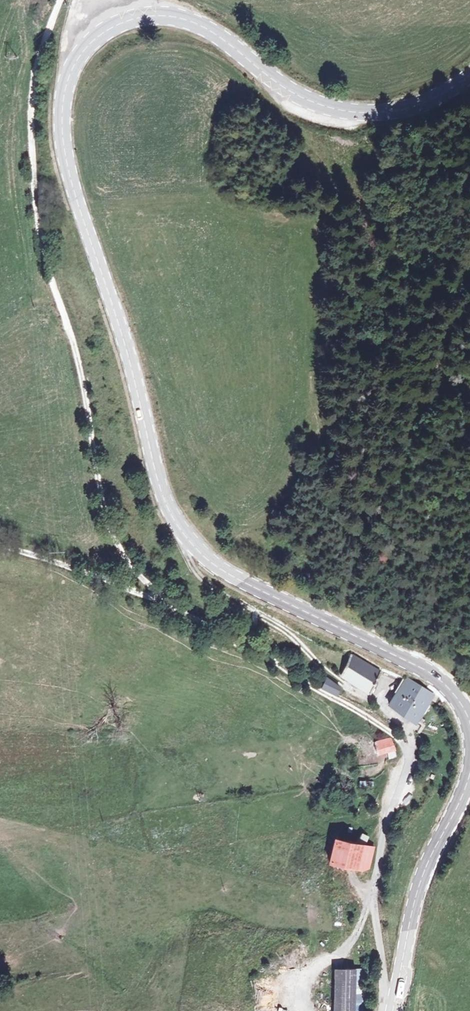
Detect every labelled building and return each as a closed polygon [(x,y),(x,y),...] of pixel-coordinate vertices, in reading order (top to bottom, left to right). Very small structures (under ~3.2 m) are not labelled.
[(352,653),(341,671),(372,689),(383,672),(352,653)] [(318,686),(337,696),(342,686),(324,676),(318,686)] [(418,691),(406,682),(396,696),(409,705),(418,691)] [(396,696),(388,709),(417,728),(435,702),(418,691),(409,705),(396,696)] [(396,753),(393,745),(392,744),(389,742),(376,747),(375,744),(367,747),(369,755),(374,753),(377,760),(396,753)] [(359,780),(359,788),(372,789),(373,781),(359,780)] [(354,847),(335,844),(331,868),(364,875),(369,869),(372,850),(361,847),(362,840),(355,838),(354,847)] [(335,1010),(357,1010),(359,971),(337,969),(335,1010)]
